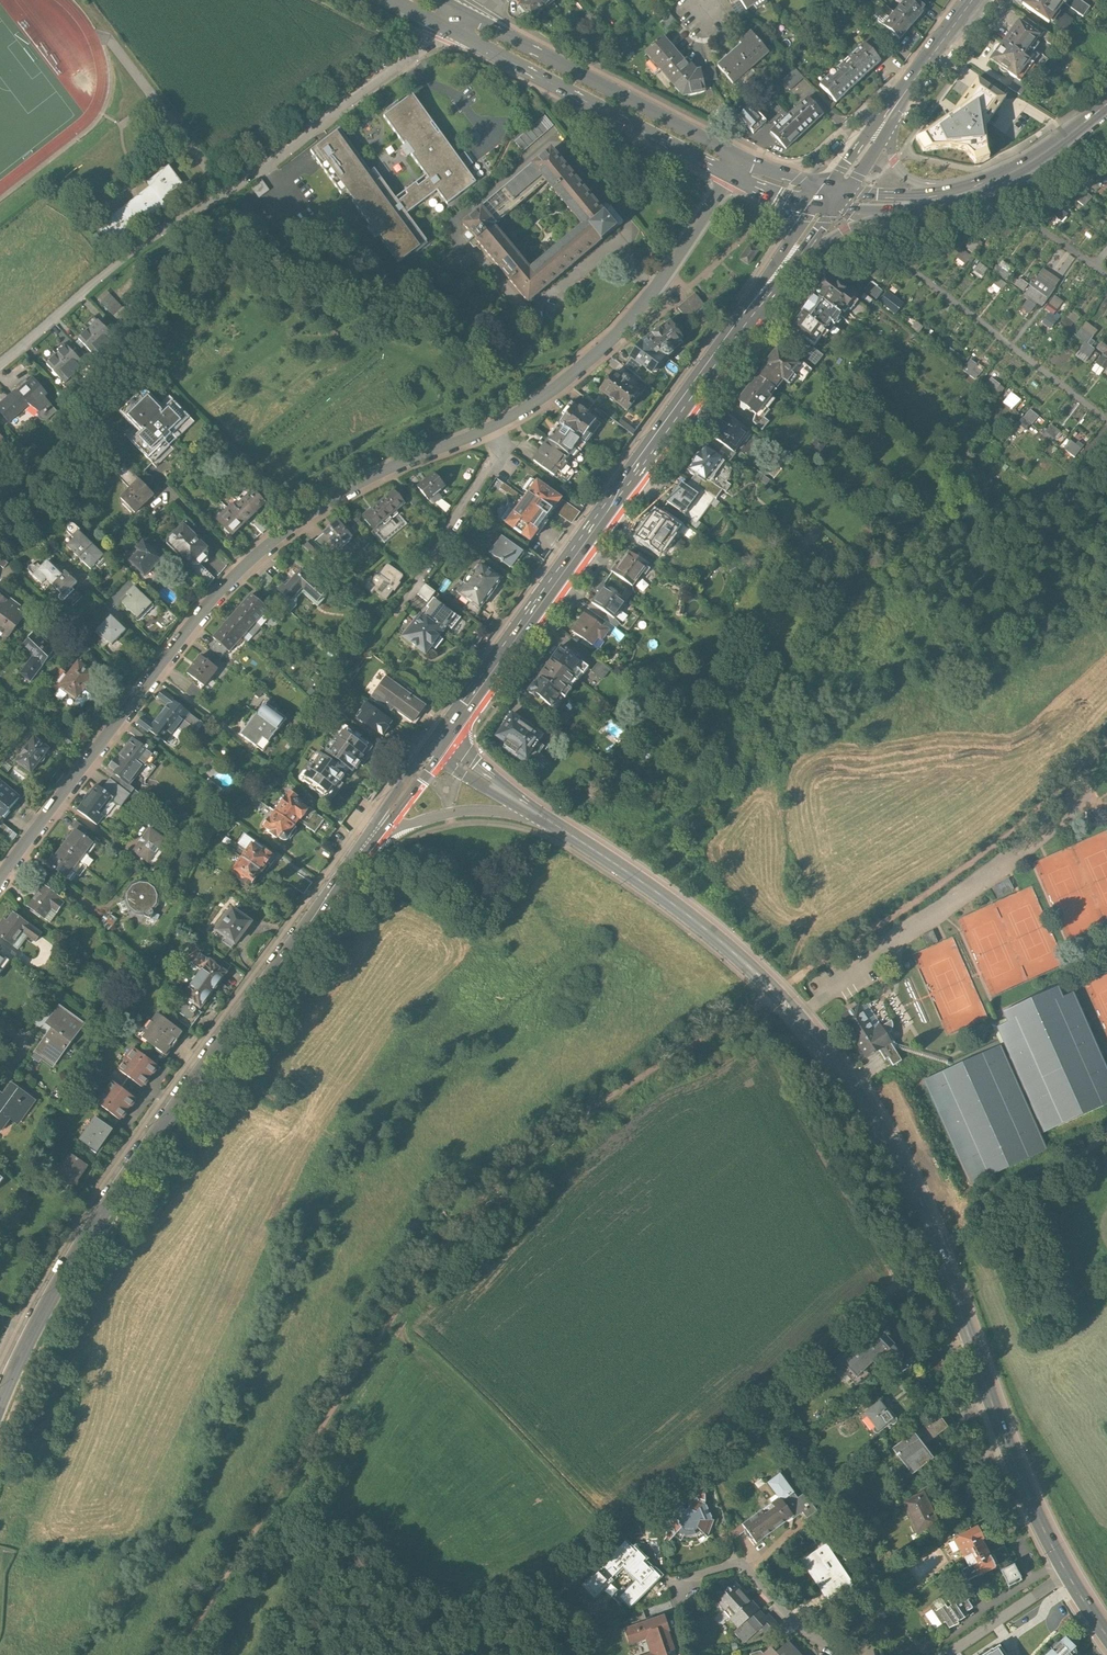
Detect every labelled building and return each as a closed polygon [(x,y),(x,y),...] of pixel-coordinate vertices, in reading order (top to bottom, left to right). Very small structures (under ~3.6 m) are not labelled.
[(525,1),(518,7),(530,21),(546,8),(539,0),(525,0),(525,1)] [(747,10),(754,6),(757,10),(766,5),(763,0),(740,0),(747,10)] [(895,13),(911,27),(922,14),(906,0),(895,13)] [(1063,3),(1059,0),(1026,0),(1022,5),(1049,24),(1050,22),(1063,4),(1064,3),(1063,3)] [(1090,7),(1080,0),(1069,0),(1066,5),(1083,17),(1090,7)] [(745,14),(737,2),(731,7),(738,18),(745,14)] [(1050,22),(1064,33),(1073,21),(1071,19),(1076,13),(1063,4),(1050,22)] [(900,40),(911,27),(895,13),(884,26),(900,40)] [(676,22),(670,16),(660,24),(666,31),(676,22)] [(1018,22),(1003,43),(1026,59),(1040,38),(1018,22)] [(768,34),(759,25),(753,30),(763,40),(768,34)] [(865,44),(868,48),(877,40),(869,31),(860,39),(865,44)] [(742,47),(736,52),(752,70),(769,55),(751,34),(739,44),(742,47)] [(645,54),(666,79),(684,63),(663,39),(645,54)] [(1034,65),(1026,59),(1003,43),(989,63),(1020,85),(1034,65)] [(865,44),(842,65),(859,83),(881,62),(868,48),(865,44)] [(734,86),(752,70),(736,52),(718,68),(734,86)] [(687,61),(684,63),(666,79),(682,98),(705,93),(704,89),(700,70),(695,71),(687,61)] [(837,103),(859,83),(842,65),(820,86),(837,103)] [(715,67),(707,69),(709,81),(717,79),(715,67)] [(707,69),(700,70),(704,89),(711,88),(709,81),(707,69)] [(790,90),(803,78),(796,69),(782,81),(790,90)] [(951,115),(916,140),(923,152),(949,149),(965,152),(975,165),(989,160),(983,143),(1001,108),(1005,100),(977,79),(953,112),(951,115)] [(413,94),(383,115),(404,143),(406,141),(413,151),(411,152),(428,175),(418,183),(416,180),(405,188),(407,191),(398,198),(381,175),(375,180),(368,170),(370,169),(339,127),(310,149),(341,190),(346,186),(354,195),(352,197),(370,222),(367,224),(375,234),(378,232),(397,259),(427,237),(407,210),(437,188),(447,201),(476,180),(466,166),(472,161),(465,151),(458,155),(440,131),(438,132),(431,123),(433,122),(413,94)] [(807,98),(788,114),(805,132),(823,115),(807,98)] [(735,119),(751,136),(765,122),(750,105),(735,119)] [(786,150),(805,132),(788,114),(769,132),(786,150)] [(553,125),(545,115),(514,140),(523,150),(553,125)] [(474,234),(528,301),(623,223),(608,204),(601,210),(551,148),(463,221),(468,227),(462,232),(468,239),(474,234)] [(165,162),(143,178),(147,183),(94,223),(109,242),(164,200),(160,195),(179,180),(165,162)] [(261,177),(251,185),(258,195),(269,188),(261,177)] [(1060,221),(1067,214),(1061,208),(1054,215),(1060,221)] [(760,251),(750,244),(738,259),(748,266),(749,267),(760,251)] [(955,259),(964,266),(972,256),(962,249),(955,259)] [(977,262),(973,271),(982,275),(986,266),(977,262)] [(1024,296),(1042,306),(1058,278),(1040,268),(1024,296)] [(1022,290),(1029,279),(1021,274),(1014,285),(1022,290)] [(862,296),(836,276),(821,295),(847,315),(862,296)] [(999,290),(1005,283),(998,278),(992,285),(999,290)] [(870,280),(863,288),(875,299),(882,290),(870,280)] [(889,292),(880,302),(895,315),(904,305),(889,292)] [(705,307),(695,294),(677,308),(687,321),(705,307)] [(796,312),(806,300),(800,295),(790,308),(796,312)] [(849,317),(847,315),(821,295),(808,312),(832,331),(838,323),(842,326),(849,317)] [(1044,311),(1054,317),(1063,301),(1052,295),(1044,311)] [(1028,312),(1034,302),(1025,297),(1019,307),(1028,312)] [(1070,327),(1075,315),(1065,310),(1060,322),(1070,327)] [(822,344),(832,331),(808,312),(797,325),(822,344)] [(1040,323),(1050,329),(1055,320),(1045,315),(1040,323)] [(104,317),(94,326),(112,345),(121,336),(104,317)] [(677,318),(654,335),(662,348),(668,346),(670,348),(689,336),(677,318)] [(1075,355),(1085,361),(1093,348),(1086,344),(1096,328),(1084,321),(1075,336),(1083,341),(1075,355)] [(102,354),(112,345),(94,326),(84,335),(102,354)] [(657,352),(662,348),(654,335),(648,339),(637,355),(648,363),(658,370),(666,358),(657,352)] [(72,342),(62,351),(80,372),(90,362),(72,342)] [(806,361),(785,345),(772,362),(774,363),(766,374),(783,387),(791,378),(796,381),(802,374),(798,371),(806,361)] [(1106,356),(1099,366),(1095,363),(1091,369),(1100,376),(1106,365),(1106,346),(1105,345),(1100,352),(1106,356)] [(820,346),(812,355),(822,364),(830,354),(820,346)] [(69,381),(80,372),(62,351),(51,361),(69,381)] [(1099,353),(1094,362),(1099,365),(1104,356),(1099,353)] [(642,372),(648,363),(637,355),(631,364),(642,372)] [(967,358),(962,369),(976,375),(981,364),(967,358)] [(806,361),(798,371),(802,374),(810,380),(819,370),(807,360),(806,361)] [(607,387),(634,408),(646,392),(643,390),(645,387),(622,368),(607,387)] [(777,395),(783,387),(766,374),(747,398),(763,411),(759,417),(770,426),(776,417),(771,413),(777,407),(776,406),(782,398),(777,395)] [(22,387),(2,405),(15,418),(34,400),(43,410),(52,402),(47,396),(53,390),(39,376),(24,389),(22,387)] [(991,393),(998,397),(1005,387),(989,377),(984,384),(993,389),(991,393)] [(152,384),(127,408),(147,429),(136,439),(161,465),(179,448),(175,444),(201,420),(176,394),(169,401),(152,384)] [(1010,392),(1003,401),(1011,408),(1019,399),(1010,392)] [(608,420),(602,416),(581,400),(566,419),(568,421),(594,440),(608,420)] [(1030,409),(1012,429),(1018,434),(1029,421),(1038,429),(1045,422),(1030,409)] [(757,431),(734,415),(719,437),(731,445),(741,453),(757,431)] [(575,452),(582,443),(588,447),(594,440),(568,421),(556,438),(575,452)] [(1069,455),(1082,441),(1078,437),(1074,442),(1053,424),(1048,430),(1050,432),(1047,436),(1069,455)] [(556,438),(541,458),(561,472),(564,467),(567,469),(573,460),(571,458),(575,452),(556,438)] [(731,445),(724,454),(729,458),(734,462),(741,453),(731,445)] [(706,452),(695,468),(713,481),(729,458),(724,454),(715,448),(710,455),(706,452)] [(996,460),(988,468),(1000,479),(1007,471),(996,460)] [(142,508),(160,491),(131,462),(122,472),(137,486),(129,495),(142,508)] [(777,477),(757,463),(753,468),(773,483),(777,477)] [(108,472),(114,478),(122,471),(116,465),(108,472)] [(441,470),(425,484),(435,496),(451,483),(441,470)] [(506,522),(530,539),(561,495),(537,478),(506,522)] [(696,479),(692,484),(704,493),(708,488),(696,479)] [(687,480),(673,499),(690,512),(704,493),(692,484),(687,480)] [(501,482),(497,489),(513,499),(518,492),(501,482)] [(259,483),(248,494),(262,508),(273,497),(259,483)] [(401,487),(385,500),(396,513),(411,500),(401,487)] [(262,508),(248,494),(236,505),(251,519),(262,508)] [(562,499),(554,511),(571,523),(579,511),(562,499)] [(380,526),(396,513),(385,500),(370,513),(380,526)] [(666,503),(660,511),(682,526),(684,528),(690,521),(666,503)] [(239,531),(251,519),(236,505),(225,517),(239,531)] [(356,514),(365,525),(370,521),(361,510),(356,514)] [(643,534),(664,550),(682,526),(660,511),(643,534)] [(265,516),(260,522),(268,530),(274,524),(265,516)] [(331,528),(344,545),(358,534),(343,517),(330,528),(331,528)] [(74,544),(86,555),(100,541),(81,523),(80,522),(78,521),(77,521),(75,522),(74,523),(73,524),(73,526),(73,528),(74,530),(81,537),(74,544)] [(215,544),(190,521),(173,538),(198,562),(205,562),(215,553),(215,544)] [(322,536),(329,544),(333,541),(339,549),(344,545),(331,528),(322,536)] [(508,532),(495,548),(508,555),(507,557),(519,565),(530,549),(528,548),(529,547),(508,532)] [(172,553),(153,534),(144,543),(149,547),(139,556),(154,571),(172,553)] [(311,543),(321,553),(328,546),(318,536),(311,543)] [(111,552),(100,541),(86,555),(97,566),(103,561),(106,564),(117,553),(114,549),(111,552)] [(635,548),(619,570),(638,583),(654,561),(635,548)] [(15,561),(5,554),(1,559),(0,559),(0,566),(3,568),(6,564),(11,567),(15,561)] [(488,558),(465,589),(486,604),(508,573),(488,558)] [(46,560),(43,563),(42,562),(40,561),(38,562),(37,563),(36,565),(37,567),(38,568),(42,572),(40,574),(49,582),(54,577),(60,583),(69,573),(54,559),(50,564),(46,560)] [(370,585),(379,591),(381,587),(387,591),(386,593),(392,597),(400,586),(402,588),(407,580),(404,579),(410,572),(394,560),(384,573),(383,572),(380,576),(377,574),(371,578),(373,582),(370,585)] [(333,588),(307,565),(291,582),(289,580),(284,586),(300,599),(309,589),(324,603),(332,594),(330,591),(333,588)] [(281,576),(271,568),(264,576),(273,584),(281,576)] [(60,583),(68,591),(67,593),(67,594),(68,596),(69,597),(70,597),(72,597),(73,596),(82,587),(80,584),(84,580),(72,569),(69,573),(60,583)] [(599,601),(614,611),(620,615),(632,598),(627,595),(608,581),(604,587),(607,589),(599,601)] [(14,638),(34,612),(25,605),(27,603),(0,582),(0,628),(14,638)] [(159,601),(141,584),(134,591),(136,594),(129,601),(145,615),(159,601)] [(632,588),(627,595),(632,598),(637,591),(632,588)] [(257,590),(245,604),(262,619),(274,605),(257,590)] [(428,610),(450,627),(454,622),(458,625),(467,613),(441,593),(428,610)] [(245,604),(232,619),(249,634),(262,619),(245,604)] [(428,610),(410,633),(431,650),(450,627),(428,610)] [(119,611),(102,629),(117,644),(134,626),(119,611)] [(610,617),(611,618),(622,625),(622,626),(626,620),(620,615),(614,611),(610,617)] [(607,623),(590,612),(578,629),(599,643),(604,635),(608,638),(614,628),(607,623)] [(614,628),(618,631),(622,625),(611,618),(607,623),(614,628)] [(236,649),(249,634),(232,619),(219,634),(224,639),(235,648),(236,649)] [(267,624),(262,619),(249,634),(254,639),(267,624)] [(42,653),(29,670),(40,677),(67,640),(62,634),(56,639),(44,628),(31,643),(42,653)] [(228,656),(235,648),(224,639),(218,647),(228,656)] [(569,643),(558,658),(585,678),(595,665),(587,659),(588,658),(569,643)] [(206,679),(212,683),(224,666),(208,654),(195,671),(206,679)] [(68,682),(85,695),(81,701),(88,706),(95,697),(100,700),(107,691),(94,682),(104,670),(87,657),(75,673),(68,668),(56,683),(64,688),(68,682)] [(558,658),(546,674),(573,694),(585,678),(558,658)] [(605,658),(598,667),(609,676),(616,666),(605,658)] [(432,701),(393,674),(378,694),(398,709),(402,704),(421,717),(432,701)] [(563,707),(573,694),(546,674),(535,688),(539,692),(541,690),(563,707)] [(192,691),(202,699),(211,687),(209,686),(212,683),(206,679),(203,683),(200,681),(192,691)] [(177,703),(169,713),(185,725),(198,708),(170,687),(165,694),(177,703)] [(368,707),(364,713),(388,731),(398,716),(372,697),(368,703),(368,707)] [(294,717),(274,702),(250,734),(270,749),(294,717)] [(518,708),(502,730),(533,752),(549,730),(518,708)] [(173,741),(185,725),(169,713),(162,722),(150,713),(144,720),(173,741)] [(141,725),(137,730),(147,737),(150,732),(141,725)] [(360,768),(366,761),(369,763),(382,746),(377,742),(379,739),(375,737),(371,743),(351,728),(346,736),(344,734),(330,752),(325,749),(314,763),(317,765),(309,776),(317,782),(317,783),(323,788),(322,789),(327,792),(326,794),(328,795),(338,781),(341,783),(352,768),(350,767),(353,763),(360,768)] [(24,759),(39,770),(58,746),(42,734),(24,759)] [(124,768),(122,770),(136,782),(161,750),(142,735),(126,755),(124,753),(117,762),(124,768)] [(122,770),(118,776),(138,791),(142,786),(136,782),(122,770)] [(2,771),(0,773),(0,810),(8,816),(28,792),(2,771)] [(118,776),(109,787),(120,796),(119,798),(127,804),(138,791),(118,776)] [(104,783),(85,807),(105,822),(110,815),(107,812),(119,798),(120,796),(109,787),(104,783)] [(295,788),(280,808),(300,823),(313,805),(301,796),(303,794),(295,788)] [(301,824),(300,823),(280,808),(269,823),(276,828),(275,830),(281,834),(282,833),(288,837),(292,837),(301,824)] [(84,818),(79,824),(82,827),(90,833),(95,827),(84,818)] [(24,831),(10,820),(3,829),(17,840),(24,831)] [(170,835),(155,825),(139,847),(153,858),(170,835)] [(82,827),(69,844),(88,858),(101,841),(90,833),(82,827)] [(281,853),(279,852),(280,851),(270,845),(269,846),(258,838),(248,852),(269,867),(275,857),(277,859),(280,859),(281,856),(281,853)] [(74,876),(88,858),(69,844),(55,861),(74,876)] [(261,878),(269,867),(248,852),(238,866),(249,874),(248,877),(258,884),(261,884),(262,882),(262,879),(261,878)] [(1021,886),(1015,875),(999,884),(1005,895),(1021,886)] [(129,911),(136,905),(143,909),(149,909),(150,913),(157,915),(164,918),(166,912),(160,909),(159,906),(164,900),(165,892),(162,884),(155,879),(145,878),(138,881),(133,889),(132,898),(124,901),(127,909),(129,911)] [(69,895),(52,883),(36,903),(51,915),(59,904),(65,909),(72,900),(68,897),(69,895)] [(237,902),(220,925),(240,940),(257,916),(237,902)] [(124,916),(114,909),(106,918),(115,928),(124,916)] [(11,916),(1,929),(19,942),(29,929),(43,939),(49,931),(20,910),(14,919),(11,916)] [(944,938),(940,927),(928,932),(933,943),(944,938)] [(8,943),(4,949),(11,955),(16,958),(20,952),(8,943)] [(11,955),(4,949),(0,946),(0,969),(11,955)] [(208,968),(203,975),(220,988),(234,970),(232,969),(216,957),(207,950),(199,961),(208,968)] [(221,951),(216,957),(232,969),(237,962),(221,951)] [(189,994),(192,995),(200,1002),(207,1006),(220,988),(203,975),(189,994)] [(1008,1022),(994,1028),(1000,1042),(1041,1135),(1106,1105),(1106,1066),(1074,992),(1064,997),(1059,986),(1003,1011),(1008,1022)] [(42,998),(37,994),(31,1000),(36,1005),(42,998)] [(199,1004),(200,1002),(192,995),(190,997),(189,996),(182,1006),(187,1010),(183,1015),(196,1025),(207,1010),(199,1004)] [(880,1022),(867,1000),(848,1011),(874,1053),(887,1046),(899,1039),(886,1018),(880,1022)] [(60,1014),(56,1020),(62,1024),(55,1033),(40,1055),(47,1060),(51,1056),(62,1064),(94,1021),(68,1003),(60,1014)] [(62,1024),(56,1020),(60,1014),(49,1006),(40,1018),(51,1026),(49,1029),(55,1033),(62,1024)] [(190,1030),(165,1012),(148,1034),(173,1053),(190,1030)] [(905,1048),(899,1039),(887,1046),(893,1055),(905,1048)] [(975,1180),(1047,1147),(1041,1135),(1000,1042),(927,1075),(975,1180)] [(131,1056),(124,1065),(147,1083),(162,1062),(139,1044),(130,1055),(131,1056)] [(109,1086),(101,1098),(125,1116),(140,1095),(118,1079),(111,1088),(109,1086)] [(37,1102),(12,1085),(5,1096),(0,1093),(0,1128),(4,1131),(11,1120),(20,1126),(37,1102)] [(100,1116),(86,1136),(103,1147),(117,1128),(100,1116)] [(93,1163),(76,1151),(61,1172),(80,1185),(84,1180),(82,1178),(93,1163)] [(895,1356),(883,1343),(893,1333),(896,1332),(897,1330),(897,1328),(895,1326),(891,1326),(890,1327),(885,1322),(878,1329),(880,1334),(882,1336),(879,1339),(870,1330),(840,1357),(863,1383),(877,1371),(873,1367),(881,1359),(886,1364),(895,1356)] [(911,1352),(893,1333),(883,1343),(895,1356),(900,1362),(911,1352)] [(940,1403),(946,1411),(954,1423),(961,1418),(947,1398),(940,1403)] [(901,1417),(888,1399),(872,1411),(886,1428),(901,1417)] [(954,1423),(946,1411),(900,1444),(922,1474),(945,1457),(933,1440),(955,1424),(954,1423)] [(49,1442),(44,1454),(54,1458),(59,1446),(49,1442)] [(802,1490),(788,1471),(775,1480),(787,1495),(790,1499),(802,1490)] [(834,1491),(827,1483),(821,1488),(828,1497),(834,1491)] [(706,1484),(695,1494),(696,1507),(704,1510),(707,1506),(712,1501),(712,1500),(713,1487),(706,1484)] [(932,1489),(911,1499),(925,1530),(946,1520),(932,1489)] [(806,1495),(802,1490),(790,1499),(800,1513),(799,1514),(800,1517),(810,1509),(815,1516),(825,1509),(811,1491),(806,1495)] [(800,1513),(790,1499),(787,1495),(751,1522),(764,1540),(799,1514),(800,1513)] [(712,1501),(707,1506),(711,1517),(720,1517),(712,1501)] [(705,1536),(712,1531),(716,1535),(724,1517),(720,1517),(711,1517),(706,1517),(704,1525),(705,1525),(701,1528),(705,1536)] [(686,1518),(666,1518),(676,1539),(689,1526),(686,1518)] [(963,1557),(991,1545),(983,1525),(954,1537),(963,1557)] [(598,1570),(601,1573),(608,1566),(617,1576),(626,1568),(632,1574),(636,1569),(644,1578),(647,1581),(659,1569),(656,1566),(649,1559),(652,1556),(634,1537),(598,1570)] [(862,1584),(833,1541),(808,1558),(837,1601),(862,1584)] [(1016,1586),(1029,1578),(1010,1543),(997,1551),(1016,1586)] [(999,1565),(991,1545),(963,1557),(971,1577),(999,1565)] [(658,1565),(656,1566),(659,1569),(647,1581),(644,1578),(627,1594),(636,1603),(667,1574),(658,1565)] [(601,1573),(591,1582),(602,1593),(619,1577),(617,1576),(608,1566),(601,1573)] [(770,1612),(742,1579),(722,1596),(750,1629),(770,1612)] [(953,1602),(943,1608),(951,1620),(953,1619),(957,1626),(967,1620),(966,1619),(976,1613),(974,1610),(980,1606),(968,1586),(954,1595),(959,1602),(955,1605),(953,1602)] [(650,1606),(635,1611),(639,1623),(654,1618),(650,1606)] [(631,1626),(636,1641),(653,1635),(658,1651),(646,1654),(673,1654),(672,1650),(680,1648),(674,1629),(677,1628),(671,1613),(654,1618),(639,1623),(631,1626)] [(1065,1637),(1046,1654),(1075,1654),(1076,1653),(1075,1650),(1074,1648),(1075,1647),(1065,1637)] [(767,1654),(768,1654),(810,1654),(796,1638),(782,1649),(778,1645),(767,1654)] [(984,1654),(1008,1654),(1002,1644),(984,1654)]
